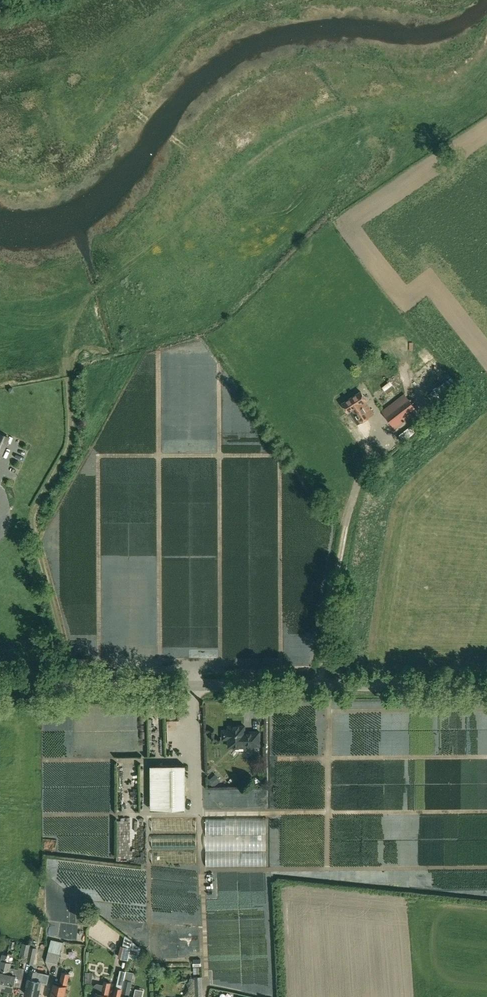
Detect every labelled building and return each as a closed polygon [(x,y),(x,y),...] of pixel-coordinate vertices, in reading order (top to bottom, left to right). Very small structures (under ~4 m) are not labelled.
[(357,424),(374,413),(365,400),(366,400),(361,391),(342,403),(347,411),(348,411),(357,424)] [(413,410),(401,396),(382,411),(396,429),(410,418),(407,414),(413,410)] [(8,437),(0,434),(0,455),(8,437)] [(224,739),(229,739),(229,746),(245,746),(245,745),(260,745),(260,731),(245,731),(244,725),(229,725),(229,729),(224,729),(223,731),(223,737),(224,739)] [(151,809),(185,809),(185,765),(151,765),(151,809)] [(216,782),(222,779),(218,772),(212,775),(216,782)] [(259,831),(259,817),(206,817),(206,831),(207,831),(207,845),(262,845),(262,831),(259,831)] [(262,858),(261,849),(207,850),(208,860),(262,858)] [(123,955),(141,957),(143,941),(126,938),(123,955)] [(51,939),(46,961),(58,964),(63,942),(51,939)] [(28,956),(30,946),(31,944),(24,943),(21,955),(28,956)] [(30,946),(28,956),(27,963),(33,964),(36,947),(30,946)] [(2,981),(0,988),(5,989),(6,990),(10,991),(11,990),(12,990),(15,975),(10,974),(11,968),(10,967),(11,962),(12,956),(7,955),(6,959),(2,981)] [(41,981),(40,981),(35,980),(37,971),(35,971),(36,969),(33,968),(32,970),(30,970),(25,994),(38,996),(41,981)] [(60,981),(60,984),(53,983),(50,996),(64,996),(69,972),(62,971),(60,981)] [(107,981),(104,980),(103,984),(97,983),(95,984),(94,989),(95,991),(95,992),(93,996),(107,996),(111,982),(107,981)] [(125,980),(122,993),(129,994),(132,981),(125,980)] [(122,988),(115,986),(113,996),(120,996),(122,988)] [(144,990),(135,988),(134,995),(134,996),(129,996),(128,996),(142,996),(144,990)]
